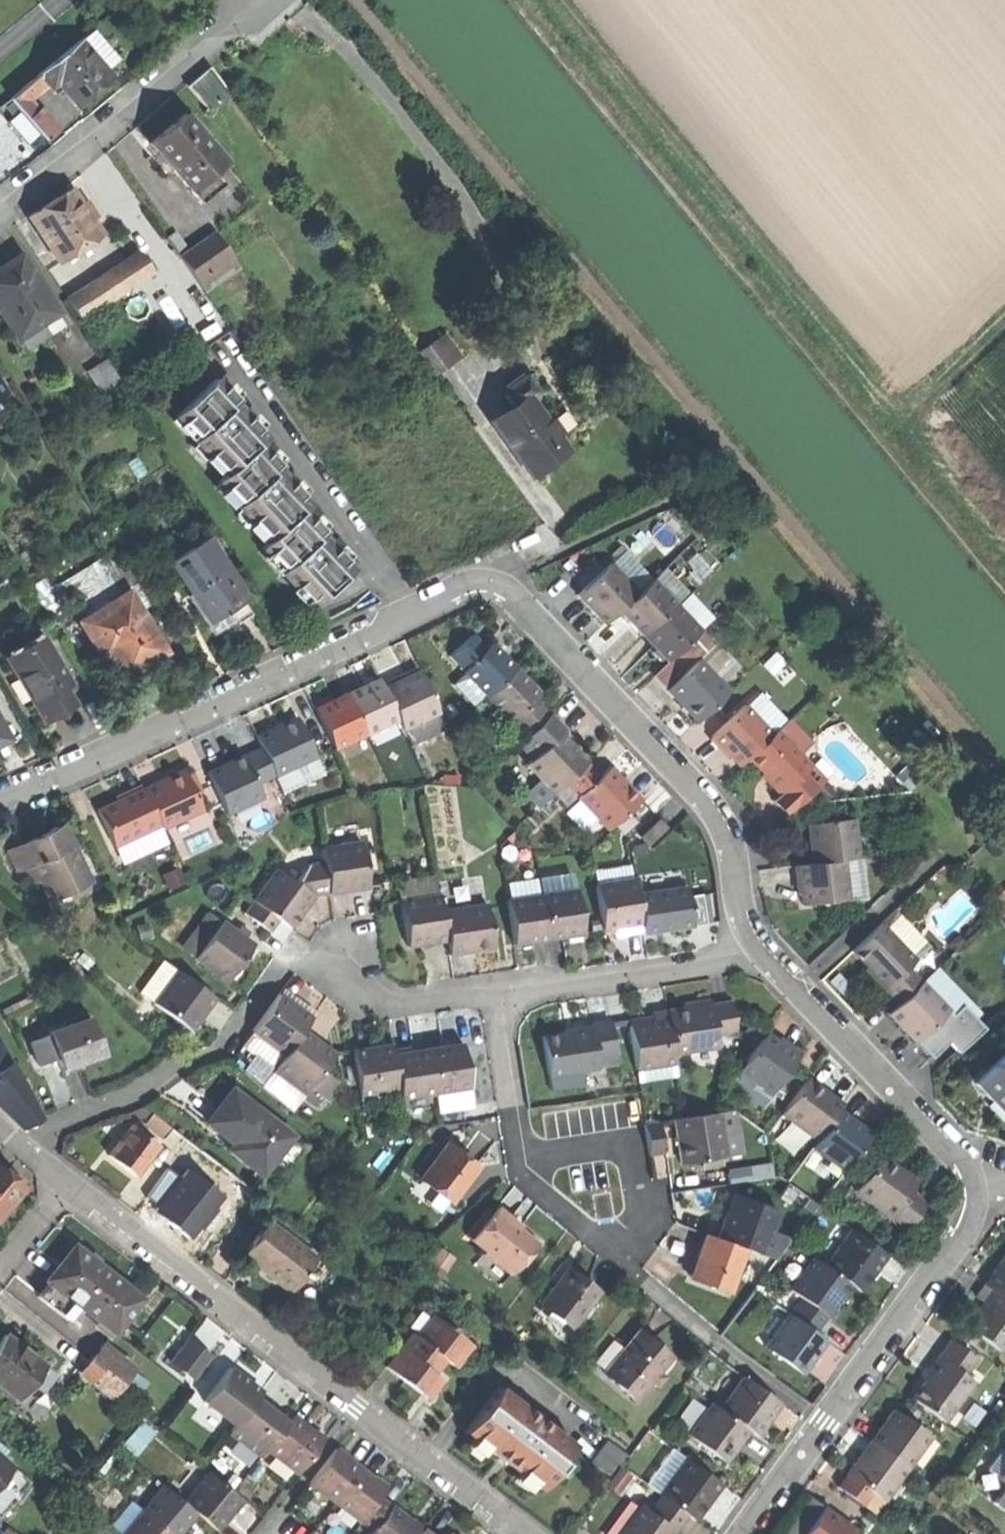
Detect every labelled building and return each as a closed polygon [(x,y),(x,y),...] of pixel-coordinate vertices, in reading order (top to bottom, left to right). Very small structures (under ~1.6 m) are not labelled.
[(91,30),(78,41),(104,71),(116,61),(91,30)] [(65,90),(77,104),(92,90),(108,77),(104,71),(78,41),(39,74),(48,84),(51,87),(58,81),(65,90)] [(209,68),(187,87),(207,111),(229,93),(209,68)] [(11,98),(29,119),(39,111),(30,100),(48,84),(39,74),(11,98)] [(58,96),(65,90),(58,81),(51,87),(58,96)] [(37,129),(29,119),(11,98),(0,107),(0,109),(8,118),(26,139),(37,129)] [(8,118),(0,109),(0,125),(8,118)] [(37,129),(46,140),(57,131),(39,111),(29,119),(37,129)] [(166,128),(149,142),(190,190),(210,173),(224,162),(183,113),(166,128)] [(219,183),(210,173),(190,190),(198,200),(219,183)] [(29,215),(59,261),(100,234),(91,219),(95,216),(85,200),(80,203),(70,188),(49,202),(29,215)] [(166,237),(180,257),(187,251),(174,232),(166,237)] [(187,251),(180,257),(197,282),(232,257),(215,233),(187,251)] [(0,270),(0,310),(18,338),(20,337),(40,324),(54,315),(58,312),(21,256),(1,270),(0,270)] [(68,299),(81,319),(153,272),(143,257),(86,295),(82,289),(68,299)] [(239,267),(232,257),(197,282),(204,291),(239,267)] [(61,325),(54,315),(40,324),(47,334),(61,325)] [(47,334),(40,324),(20,337),(23,342),(29,338),(32,344),(47,334)] [(444,334),(434,341),(451,364),(460,357),(444,334)] [(419,352),(435,375),(451,364),(434,341),(419,352)] [(89,373),(103,394),(121,383),(107,361),(89,373)] [(282,575),(313,608),(351,571),(332,550),(320,537),(322,535),(300,510),(307,503),(287,481),(277,470),(279,468),(258,445),(266,438),(246,417),(235,404),(237,402),(216,379),(176,416),(197,438),(193,442),(194,443),(196,442),(227,475),(220,482),(240,504),(236,508),(237,510),(239,509),(269,541),(261,549),(282,571),(279,575),(280,576),(282,575)] [(516,405),(492,422),(530,476),(567,450),(557,436),(560,434),(550,419),(546,421),(519,384),(507,392),(516,405)] [(206,538),(171,562),(192,594),(195,592),(214,620),(210,622),(211,623),(232,610),(246,600),(206,538)] [(624,551),(610,564),(638,593),(652,580),(624,551)] [(576,580),(584,589),(603,571),(595,562),(576,580)] [(592,610),(606,624),(620,611),(638,593),(610,564),(603,571),(584,589),(578,595),(592,610)] [(123,589),(127,596),(138,613),(152,604),(138,580),(123,589)] [(676,605),(652,580),(638,593),(620,611),(632,623),(644,636),(676,605)] [(127,596),(83,623),(103,655),(111,651),(125,674),(144,663),(162,652),(138,613),(127,596)] [(700,631),(676,605),(644,636),(655,647),(668,661),(685,645),(700,631)] [(706,625),(700,631),(685,645),(699,660),(702,663),(718,648),(708,638),(713,632),(706,625)] [(451,657),(464,671),(488,649),(474,634),(451,657)] [(30,698),(44,722),(59,713),(74,704),(61,682),(67,679),(42,639),(12,657),(35,695),(30,698)] [(488,649),(464,671),(484,692),(489,697),(517,670),(505,657),(493,644),(488,649)] [(7,660),(30,698),(35,695),(12,657),(7,660)] [(730,692),(702,663),(699,660),(668,690),(682,705),(698,722),(730,692)] [(530,684),(517,670),(489,697),(527,737),(550,715),(536,700),(541,695),(530,684)] [(401,680),(384,688),(399,719),(404,729),(439,712),(420,671),(401,680)] [(472,703),(484,692),(464,671),(453,682),(472,703)] [(363,686),(348,694),(367,734),(399,719),(384,688),(380,678),(363,686)] [(317,708),(335,749),(367,734),(348,694),(332,701),(317,708)] [(756,697),(746,707),(772,734),(777,730),(783,724),(756,697)] [(724,750),(740,766),(748,758),(772,734),(746,707),(745,706),(712,737),(724,750)] [(565,730),(550,715),(527,737),(522,741),(536,756),(560,733),(561,734),(565,730)] [(257,736),(263,747),(276,776),(317,758),(298,717),(277,727),(257,736)] [(783,724),(777,730),(799,753),(811,742),(789,719),(783,724)] [(9,739),(0,723),(0,745),(9,739)] [(777,730),(772,734),(748,758),(766,776),(783,794),(811,766),(799,753),(777,730)] [(573,746),(561,734),(560,733),(536,756),(527,764),(554,793),(565,783),(588,762),(573,746)] [(263,747),(245,756),(258,785),(276,776),(263,747)] [(227,764),(208,772),(228,814),(264,798),(258,785),(245,756),(227,764)] [(324,773),(317,758),(276,776),(283,792),(324,773)] [(602,777),(588,762),(565,783),(579,798),(602,777)] [(825,781),(811,766),(783,794),(774,803),(787,817),(825,781)] [(611,768),(602,777),(579,798),(609,830),(641,800),(627,785),(611,768)] [(164,780),(144,790),(161,825),(164,830),(205,811),(200,801),(188,777),(185,770),(164,780)] [(193,775),(188,777),(200,801),(204,799),(193,775)] [(429,790),(435,857),(460,855),(453,788),(429,790)] [(99,811),(116,846),(161,825),(144,790),(121,801),(99,811)] [(642,837),(649,845),(668,828),(660,820),(642,837)] [(811,846),(813,865),(844,862),(858,860),(853,820),(808,825),(811,846)] [(38,838),(9,851),(19,871),(26,868),(33,883),(40,880),(48,896),(68,886),(70,891),(91,882),(64,825),(38,838)] [(324,862),(329,893),(347,890),(369,887),(362,842),(322,848),(324,862)] [(858,860),(844,862),(848,897),(865,895),(861,860),(858,860)] [(315,896),(329,893),(324,862),(310,864),(296,883),(315,896)] [(800,886),(802,905),(848,900),(848,897),(844,862),(813,865),(798,867),(800,886)] [(296,883),(277,869),(254,902),(280,921),(291,928),(303,912),(315,896),(296,883)] [(399,882),(401,901),(437,895),(434,877),(399,882)] [(617,928),(643,924),(638,894),(636,879),(596,885),(603,930),(617,928)] [(50,901),(70,891),(68,886),(48,896),(50,901)] [(644,929),(644,934),(669,930),(693,927),(687,887),(638,894),(643,924),(644,929)] [(577,889),(542,895),(549,939),(566,936),(583,933),(577,889)] [(426,943),(448,940),(443,911),(441,895),(437,895),(401,901),(408,946),(426,943)] [(530,941),(549,939),(542,895),(507,900),(514,944),(530,941)] [(272,932),(280,921),(254,902),(246,913),(272,932)] [(488,904),(443,911),(448,940),(450,954),(473,951),(494,948),(488,904)] [(894,912),(881,924),(915,960),(928,948),(894,912)] [(195,957),(227,981),(241,962),(254,944),(246,938),(236,931),(222,920),(195,957)] [(629,932),(644,929),(643,924),(617,928),(618,933),(629,932)] [(872,971),(887,987),(907,968),(915,960),(881,924),(853,951),(872,971)] [(240,926),(236,931),(246,938),(249,933),(240,926)] [(141,992),(156,1003),(180,971),(165,960),(141,992)] [(921,982),(907,968),(887,987),(885,989),(899,1004),(921,982)] [(936,970),(922,983),(948,1011),(963,997),(936,970)] [(156,1003),(192,1030),(203,1014),(216,998),(180,971),(156,1003)] [(922,983),(921,982),(899,1004),(888,1014),(901,1028),(915,1043),(948,1011),(922,983)] [(295,1005),(280,994),(253,1031),(286,1055),(303,1030),(312,1018),(295,1005)] [(683,1003),(684,1009),(710,1005),(710,999),(696,1001),(683,1003)] [(732,1001),(712,1004),(717,1036),(737,1033),(732,1001)] [(684,1009),(668,1011),(669,1019),(675,1055),(719,1048),(717,1036),(712,1004),(710,1005),(684,1009)] [(653,1014),(654,1022),(669,1019),(668,1011),(653,1014)] [(90,1018),(50,1033),(50,1035),(58,1058),(64,1073),(81,1067),(79,1062),(85,1060),(103,1054),(90,1018)] [(629,1026),(637,1070),(676,1063),(675,1055),(669,1019),(654,1022),(644,1023),(629,1026)] [(592,1026),(592,1030),(596,1058),(616,1055),(611,1023),(592,1026)] [(320,1042),(303,1030),(286,1055),(276,1068),(309,1091),(310,1089),(323,1071),(336,1054),(320,1042)] [(568,1033),(544,1037),(550,1076),(598,1069),(596,1058),(592,1030),(568,1033)] [(739,1071),(772,1094),(798,1056),(781,1044),(766,1033),(739,1071)] [(39,1065),(58,1058),(50,1035),(31,1042),(39,1065)] [(11,1064),(0,1043),(0,1069),(11,1064)] [(444,1046),(428,1049),(435,1093),(437,1092),(470,1087),(462,1043),(444,1046)] [(968,1078),(990,1101),(1001,1113),(1004,1109),(1004,1044),(968,1078)] [(372,1048),(353,1051),(360,1097),(400,1090),(394,1055),(392,1045),(372,1048)] [(412,1052),(394,1055),(400,1090),(401,1098),(435,1093),(428,1049),(412,1052)] [(11,1064),(0,1069),(0,1103),(24,1127),(42,1118),(14,1062),(11,1064)] [(339,1083),(323,1071),(310,1089),(323,1099),(320,1103),(323,1105),(339,1083)] [(782,1114),(818,1140),(840,1111),(844,1105),(825,1091),(808,1078),(782,1114)] [(472,1102),(470,1087),(437,1092),(440,1107),(472,1102)] [(317,1107),(320,1103),(323,1099),(310,1089),(309,1091),(304,1097),(317,1107)] [(218,1108),(207,1122),(235,1144),(248,1153),(242,1160),(262,1175),(292,1137),(232,1090),(218,1108)] [(143,1116),(147,1119),(152,1113),(145,1107),(125,1114),(127,1121),(143,1116)] [(857,1123),(840,1111),(818,1140),(813,1148),(845,1172),(872,1135),(857,1123)] [(144,1123),(163,1139),(172,1128),(152,1113),(147,1119),(144,1123)] [(674,1120),(681,1164),(698,1162),(725,1157),(718,1113),(674,1120)] [(650,1156),(665,1154),(660,1122),(645,1125),(650,1156)] [(123,1165),(136,1175),(158,1146),(133,1126),(110,1155),(123,1165)] [(230,1150),(242,1160),(248,1153),(235,1144),(230,1150)] [(424,1176),(455,1199),(479,1167),(464,1155),(448,1144),(424,1176)] [(910,1171),(874,1145),(847,1183),(899,1220),(909,1206),(918,1194),(902,1182),(910,1171)] [(193,1160),(214,1176),(222,1166),(201,1150),(193,1160)] [(728,1172),(730,1183),(774,1176),(773,1165),(728,1172)] [(209,1182),(240,1206),(253,1190),(222,1166),(214,1176),(209,1182)] [(23,1191),(6,1177),(0,1172),(0,1219),(23,1191)] [(724,1221),(717,1240),(744,1249),(755,1253),(764,1228),(771,1231),(778,1211),(742,1199),(736,1216),(727,1213),(724,1221)] [(472,1240),(512,1273),(537,1243),(520,1229),(510,1221),(512,1218),(499,1208),(491,1217),(472,1240)] [(467,1235),(472,1240),(491,1217),(486,1212),(467,1235)] [(268,1221),(242,1254),(264,1271),(289,1290),(298,1278),(305,1269),(315,1257),(268,1221)] [(844,1223),(834,1237),(824,1251),(819,1257),(855,1284),(867,1268),(880,1250),(844,1223)] [(824,1251),(834,1237),(825,1231),(815,1244),(824,1251)] [(717,1240),(705,1236),(700,1249),(696,1261),(700,1262),(693,1279),(729,1292),(744,1249),(717,1240)] [(989,1282),(1004,1294),(1004,1241),(994,1256),(980,1275),(989,1282)] [(106,1329),(132,1296),(66,1244),(54,1259),(41,1276),(55,1287),(48,1295),(75,1316),(80,1308),(106,1329)] [(844,1300),(855,1284),(819,1257),(808,1249),(785,1281),(832,1316),(844,1300)] [(309,1272),(305,1269),(298,1278),(302,1281),(309,1272)] [(545,1301),(576,1324),(600,1292),(583,1279),(569,1269),(545,1301)] [(999,1345),(1004,1337),(1004,1294),(989,1282),(975,1301),(962,1317),(999,1345)] [(807,1350),(819,1334),(785,1308),(763,1337),(796,1363),(807,1350)] [(414,1335),(388,1368),(406,1383),(427,1399),(441,1382),(434,1376),(446,1361),(455,1369),(472,1347),(454,1333),(455,1331),(450,1327),(448,1329),(435,1318),(418,1338),(414,1335)] [(38,1361),(40,1358),(1,1327),(0,1328),(0,1378),(14,1390),(28,1373),(38,1361)] [(605,1372),(637,1399),(673,1357),(656,1343),(640,1330),(605,1372)] [(938,1348),(961,1365),(972,1350),(946,1332),(935,1346),(938,1348)] [(173,1359),(197,1379),(218,1353),(194,1333),(173,1359)] [(121,1398),(145,1362),(108,1337),(84,1374),(121,1398)] [(969,1371),(961,1365),(938,1348),(924,1368),(909,1389),(939,1411),(969,1371)] [(48,1369),(38,1361),(28,1373),(38,1381),(48,1369)] [(197,1397),(228,1421),(248,1394),(255,1386),(239,1374),(223,1362),(197,1397)] [(764,1412),(775,1397),(742,1372),(718,1404),(745,1424),(751,1429),(764,1412)] [(497,1392),(467,1433),(499,1458),(542,1490),(573,1450),(497,1392)] [(253,1452),(259,1445),(279,1419),(265,1407),(248,1394),(228,1421),(222,1428),(253,1452)] [(731,1442),(745,1424),(718,1404),(708,1397),(684,1429),(721,1456),(731,1442)] [(878,1420),(868,1434),(904,1461),(926,1430),(890,1404),(878,1420)] [(290,1469),(316,1435),(301,1424),(285,1411),(279,1419),(259,1445),(290,1469)] [(855,1451),(843,1468),(870,1487),(879,1494),(904,1461),(868,1434),(855,1451)] [(592,1462),(613,1478),(629,1457),(608,1441),(592,1462)] [(305,1481),(329,1499),(355,1465),(346,1458),(331,1447),(305,1481)] [(704,1496),(717,1478),(682,1452),(656,1488),(683,1507),(691,1513),(704,1496)] [(995,1472),(1004,1480),(1004,1460),(995,1472)] [(329,1499),(355,1519),(374,1494),(381,1484),(367,1474),(355,1465),(329,1499)] [(226,1508),(236,1495),(202,1467),(178,1496),(191,1507),(212,1524),(226,1508)] [(833,1481),(860,1501),(870,1487),(843,1468),(833,1481)] [(179,1521),(191,1507),(178,1496),(157,1478),(135,1504),(169,1533),(179,1521)] [(643,1506),(666,1523),(669,1525),(683,1507),(656,1488),(643,1506)] [(417,1527),(402,1515),(374,1494),(355,1519),(369,1530),(365,1533),(412,1533),(417,1527)] [(666,1523),(643,1506),(635,1500),(610,1533),(658,1533),(666,1523)] [(849,1522),(820,1500),(806,1517),(794,1533),(840,1533),(849,1522)] [(169,1533),(135,1504),(115,1528),(122,1533),(169,1533)]
